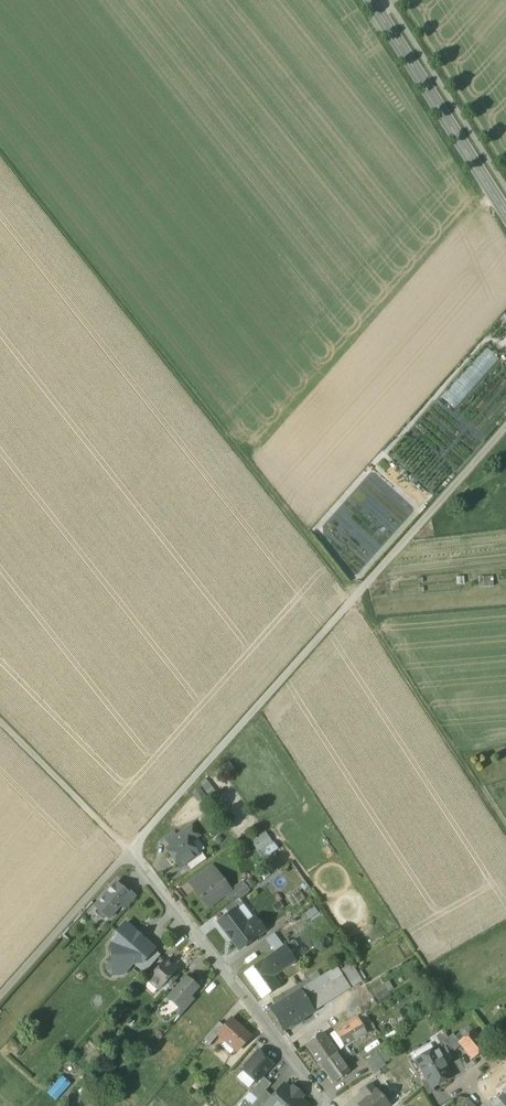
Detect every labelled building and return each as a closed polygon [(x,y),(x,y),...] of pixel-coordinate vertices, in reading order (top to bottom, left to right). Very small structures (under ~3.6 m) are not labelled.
[(487,347),(442,397),(454,408),(499,358),(487,347)] [(478,578),(479,588),(493,587),(492,577),(478,578)] [(201,784),(207,794),(214,790),(208,780),(201,784)] [(198,801),(207,795),(202,788),(194,794),(198,801)] [(175,860),(180,867),(186,863),(198,855),(197,854),(189,842),(199,835),(192,825),(178,836),(179,837),(173,841),(172,846),(167,849),(170,854),(174,860),(175,860)] [(259,847),(260,848),(266,844),(265,843),(260,836),(254,840),(259,847)] [(186,863),(191,870),(206,859),(201,851),(197,854),(198,855),(186,863)] [(190,882),(196,889),(215,875),(210,868),(190,882)] [(196,889),(208,905),(227,891),(215,875),(196,889)] [(95,906),(108,918),(120,905),(122,903),(118,899),(119,898),(118,897),(124,890),(123,890),(116,883),(95,906)] [(226,895),(232,903),(248,892),(242,883),(226,895)] [(120,905),(125,910),(136,897),(125,888),(123,890),(124,890),(118,897),(119,898),(118,899),(122,903),(120,905)] [(288,899),(293,907),(305,898),(299,891),(288,899)] [(229,914),(235,910),(236,911),(243,905),(239,899),(225,909),(229,914)] [(306,913),(309,918),(317,912),(314,908),(306,913)] [(219,922),(240,949),(265,931),(255,918),(246,924),(236,911),(235,910),(229,914),(219,922)] [(121,964),(127,969),(132,963),(142,962),(154,949),(125,923),(117,933),(119,934),(113,941),(113,944),(117,947),(114,951),(115,961),(118,961),(121,964)] [(123,974),(127,969),(121,964),(118,961),(115,961),(114,951),(117,947),(113,944),(113,941),(111,943),(113,974),(123,974)] [(285,946),(295,960),(302,955),(292,942),(285,946)] [(279,951),(289,964),(295,960),(285,946),(279,951)] [(262,963),(272,977),(289,964),(279,951),(262,963)] [(148,980),(158,989),(165,982),(174,972),(176,969),(166,959),(148,980)] [(245,975),(261,998),(278,986),(272,977),(262,963),(245,975)] [(339,971),(350,988),(362,981),(351,963),(339,971)] [(300,990),(313,1011),(350,988),(339,971),(336,966),(300,989),(300,990)] [(165,982),(170,986),(178,976),(174,972),(165,982)] [(178,1007),(179,1008),(189,996),(197,987),(186,977),(168,998),(178,1007)] [(377,997),(394,989),(390,980),(373,989),(377,997)] [(286,993),(289,997),(300,990),(300,989),(298,986),(286,993)] [(271,1008),(284,1029),(313,1011),(300,990),(289,997),(287,998),(276,1005),(271,1008)] [(272,999),(276,1005),(287,998),(283,992),(272,999)] [(174,1011),(180,1016),(194,1000),(189,996),(179,1008),(178,1007),(174,1011)] [(218,1035),(236,1051),(245,1041),(242,1039),(247,1033),(231,1018),(224,1026),(217,1034),(218,1035)] [(334,1032),(344,1046),(346,1045),(366,1033),(362,1025),(358,1018),(334,1032)] [(204,1039),(210,1044),(218,1035),(217,1034),(224,1026),(219,1022),(204,1039)] [(468,1025),(455,1036),(460,1041),(472,1030),(468,1025)] [(461,1045),(473,1058),(486,1046),(472,1030),(460,1041),(459,1042),(461,1045)] [(305,1044),(320,1065),(337,1053),(323,1032),(305,1044)] [(329,1035),(339,1050),(344,1046),(334,1032),(329,1035)] [(447,1052),(453,1048),(447,1038),(444,1033),(437,1037),(442,1047),(445,1053),(447,1052)] [(452,1033),(447,1038),(453,1048),(455,1051),(461,1045),(459,1042),(460,1041),(455,1036),(452,1033)] [(415,1053),(418,1058),(433,1049),(431,1045),(415,1053)] [(442,1047),(437,1051),(445,1066),(451,1058),(447,1052),(445,1053),(442,1047)] [(427,1079),(431,1086),(432,1086),(451,1075),(445,1066),(437,1051),(436,1048),(433,1049),(418,1058),(416,1059),(427,1079)] [(383,1050),(377,1054),(384,1064),(390,1060),(383,1050)] [(242,1070),(256,1082),(273,1063),(259,1051),(242,1070)] [(338,1053),(337,1053),(320,1065),(333,1083),(349,1072),(336,1054),(338,1053)] [(365,1061),(373,1073),(385,1066),(384,1064),(377,1054),(377,1053),(365,1061)] [(385,1075),(379,1080),(383,1084),(386,1082),(388,1084),(394,1078),(385,1067),(380,1070),(385,1075)] [(250,1089),(256,1082),(242,1070),(236,1077),(250,1089)] [(59,1101),(74,1087),(62,1074),(47,1088),(59,1101)] [(265,1090),(271,1084),(264,1077),(250,1092),(258,1099),(252,1105),(253,1105),(265,1105),(273,1097),(265,1090)] [(409,1077),(404,1081),(411,1090),(416,1086),(409,1077)] [(376,1090),(383,1084),(379,1080),(377,1078),(370,1084),(376,1090)] [(422,1082),(429,1095),(435,1091),(432,1086),(431,1086),(427,1079),(422,1082)] [(361,1092),(366,1098),(376,1090),(370,1084),(361,1092)] [(306,1104),(300,1099),(302,1097),(301,1095),(294,1088),(292,1088),(290,1090),(285,1086),(283,1086),(273,1097),(265,1105),(306,1105),(306,1104)] [(359,1105),(387,1105),(389,1104),(376,1090),(366,1098),(358,1105),(359,1105)] [(490,1101),(494,1105),(505,1105),(500,1098),(503,1096),(501,1093),(490,1101)]
